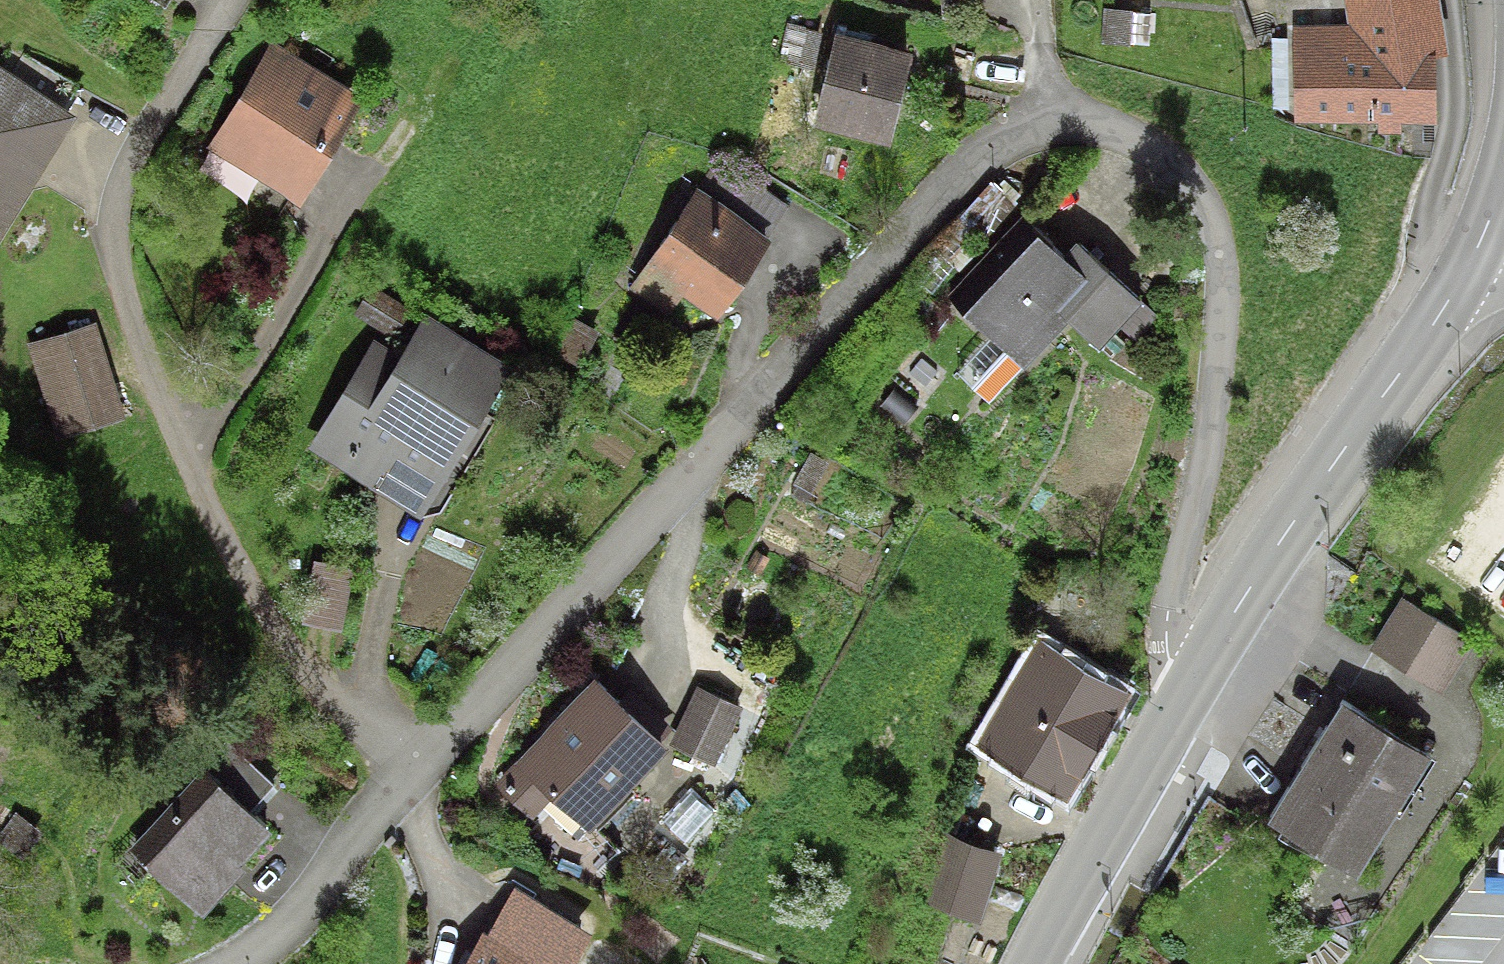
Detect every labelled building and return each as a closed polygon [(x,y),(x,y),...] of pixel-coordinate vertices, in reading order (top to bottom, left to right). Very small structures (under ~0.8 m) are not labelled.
[(1293,27),(1289,121),(1436,130),(1439,51),(1429,0),(1348,0),(1348,27),(1293,27)] [(1131,5),(1104,6),(1105,42),(1132,42),(1131,5)] [(834,15),(812,102),(893,122),(915,35),(834,15)] [(365,95),(276,37),(209,137),(298,196),(365,95)] [(0,58),(0,245),(10,250),(92,113),(0,58)] [(772,231),(699,183),(644,266),(718,314),(772,231)] [(1044,215),(967,304),(993,327),(961,364),(996,394),(1070,310),(1103,338),(1120,318),(1134,330),(1157,304),(1074,232),(1070,237),(1044,215)] [(528,352),(438,304),(407,361),(377,345),(320,449),(440,514),(528,352)] [(125,410),(100,325),(35,344),(61,430),(125,410)] [(924,357),(912,371),(927,385),(940,371),(924,357)] [(812,447),(794,479),(812,489),(830,457),(812,447)] [(352,562),(316,556),(307,617),(344,623),(352,562)] [(1409,600),(1377,649),(1450,697),(1482,647),(1409,600)] [(982,731),(1066,786),(1131,677),(1051,625),(982,731)] [(535,755),(603,827),(680,753),(613,682),(535,755)] [(732,761),(755,707),(700,684),(677,738),(732,761)] [(1441,759),(1344,702),(1274,823),(1371,879),(1441,759)] [(227,733),(204,761),(253,803),(276,775),(227,733)] [(253,803),(204,761),(134,842),(204,901),(273,820),(253,803)] [(948,829),(928,902),(978,916),(998,842),(948,829)] [(511,878),(464,963),(587,963),(589,961),(577,954),(595,923),(511,878)]
